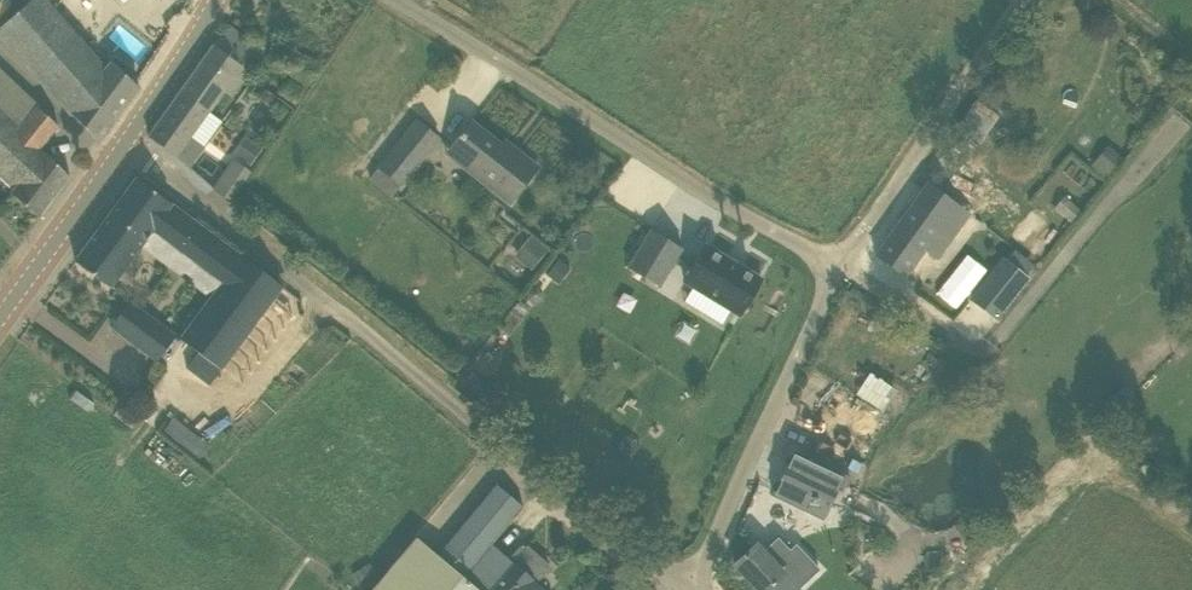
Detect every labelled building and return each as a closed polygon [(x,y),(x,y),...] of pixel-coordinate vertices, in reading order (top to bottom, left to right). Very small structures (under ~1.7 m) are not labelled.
[(122,71),(111,61),(103,71),(40,0),(30,0),(0,26),(0,33),(71,114),(97,141),(139,86),(122,71)] [(225,91),(232,96),(250,70),(243,65),(256,46),(228,25),(180,92),(209,112),(225,91)] [(49,157),(40,148),(58,125),(37,106),(0,68),(0,175),(14,188),(11,193),(40,217),(70,177),(49,157)] [(1182,96),(1191,102),(1191,100),(1191,89),(1189,87),(1182,96)] [(176,157),(185,163),(217,118),(209,112),(180,92),(149,136),(176,157)] [(416,120),(379,166),(368,179),(392,198),(402,185),(439,139),(416,120)] [(509,203),(538,167),(520,153),(517,158),(471,122),(450,148),(495,184),(492,189),(509,203)] [(263,149),(262,148),(248,138),(236,154),(250,165),(263,149)] [(1091,166),(1105,178),(1122,158),(1108,145),(1091,166)] [(213,187),(218,191),(231,200),(251,171),(233,158),(213,187)] [(181,340),(198,352),(187,367),(210,384),(221,369),(223,370),(283,286),(136,178),(110,213),(147,240),(142,246),(212,299),(181,340)] [(927,183),(924,188),(875,255),(905,276),(925,248),(938,258),(970,214),(927,183)] [(110,213),(75,261),(111,288),(142,246),(147,240),(110,213)] [(659,286),(682,248),(651,229),(628,267),(659,286)] [(531,235),(514,256),(532,270),(548,249),(531,235)] [(762,279),(706,245),(684,281),(740,315),(762,279)] [(1004,257),(971,298),(996,319),(1029,278),(1026,275),(1006,259),(1004,257)] [(558,258),(545,275),(558,284),(571,268),(558,258)] [(177,337),(130,301),(111,327),(159,362),(177,337)] [(856,392),(884,409),(897,387),(869,370),(856,392)] [(482,396),(501,393),(498,376),(479,379),(482,396)] [(145,414),(127,401),(117,415),(134,429),(145,414)] [(794,454),(789,464),(777,490),(774,488),(772,492),(823,517),(839,484),(842,477),(794,454)] [(843,473),(842,477),(839,484),(848,488),(853,478),(843,473)] [(497,485),(437,554),(417,537),(371,589),(543,589),(535,583),(549,567),(522,543),(508,559),(491,544),(523,507),(497,485)] [(759,589),(767,589),(784,574),(777,566),(791,553),(778,539),(764,552),(756,544),(735,564),(759,589)]
